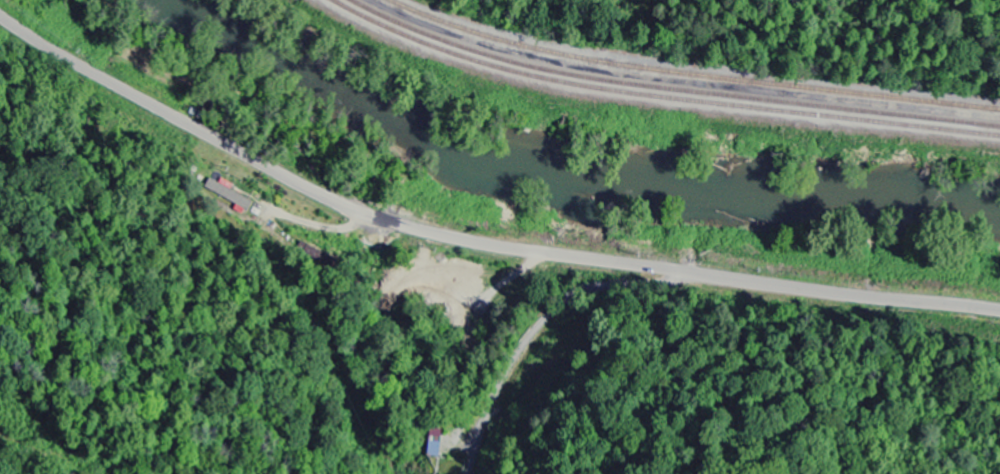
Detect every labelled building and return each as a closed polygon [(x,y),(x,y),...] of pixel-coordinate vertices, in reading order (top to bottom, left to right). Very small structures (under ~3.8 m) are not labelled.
[(252,202),(230,192),(233,186),(221,181),(219,185),(209,180),(203,193),(238,209),(238,210),(246,214),(252,202)] [(427,456),(439,457),(442,431),(430,430),(427,456)]
